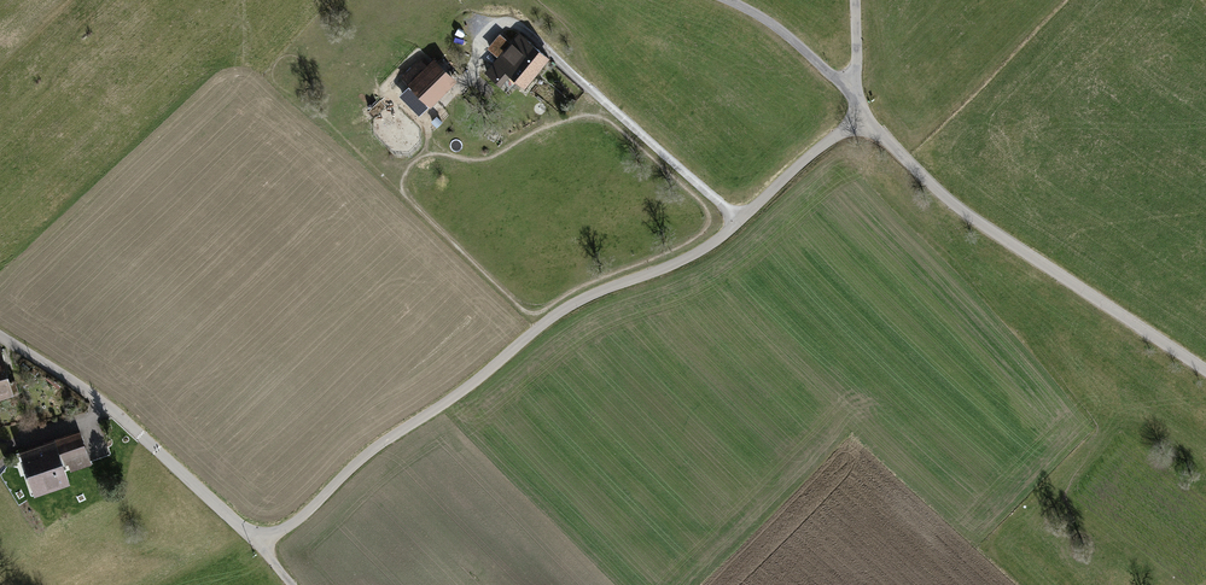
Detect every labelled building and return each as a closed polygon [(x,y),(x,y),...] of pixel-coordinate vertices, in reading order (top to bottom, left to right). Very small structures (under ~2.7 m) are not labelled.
[(519,36),(488,72),(501,82),(509,73),(522,85),(545,58),(519,36)] [(420,58),(400,78),(409,87),(399,97),(419,117),(429,107),(431,108),(458,82),(434,59),(427,66),(420,58)] [(15,397),(14,395),(20,394),(17,380),(11,382),(1,343),(0,344),(0,400),(15,397)] [(81,431),(21,451),(36,497),(72,485),(65,466),(69,465),(72,472),(93,465),(81,431)]
